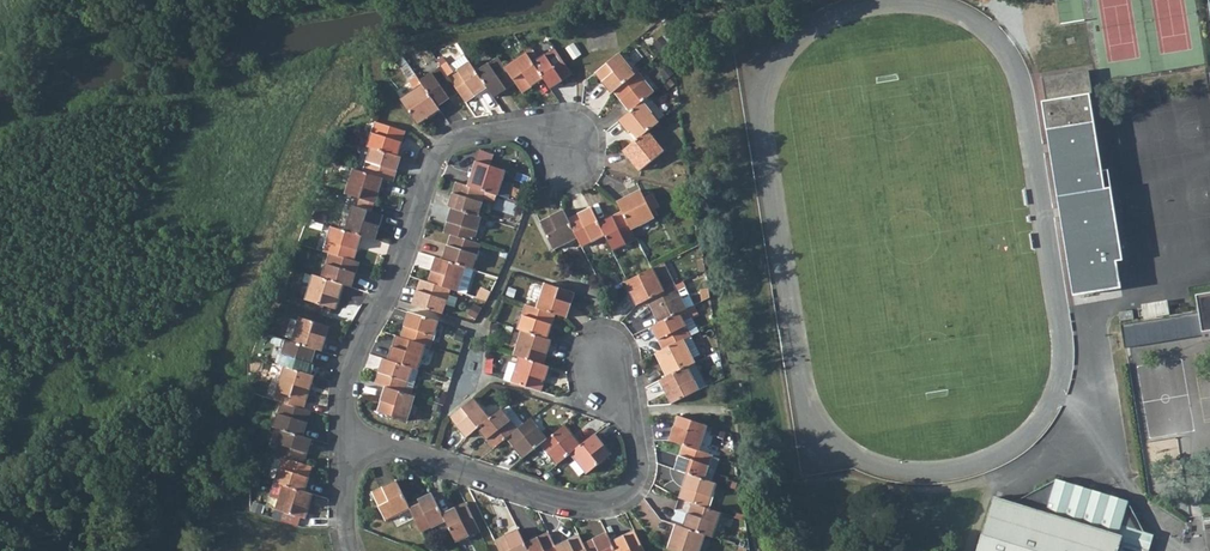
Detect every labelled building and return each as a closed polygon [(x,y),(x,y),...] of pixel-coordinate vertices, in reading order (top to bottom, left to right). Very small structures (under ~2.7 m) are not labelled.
[(530,52),(535,61),(550,51),(545,42),(530,52)] [(554,49),(532,64),(544,81),(550,90),(573,75),(554,49)] [(618,54),(593,74),(609,93),(612,91),(634,73),(618,54)] [(526,55),(504,69),(515,85),(523,96),(544,81),(532,64),(526,55)] [(497,60),(475,75),(486,89),(493,100),(515,85),(504,69),(497,60)] [(468,65),(448,79),(458,94),(465,104),(486,89),(475,75),(468,65)] [(441,68),(419,83),(421,87),(437,110),(458,94),(448,79),(441,68)] [(1093,287),(1120,283),(1117,261),(1123,260),(1108,170),(1102,171),(1090,94),(1093,94),(1089,70),(1042,78),(1046,101),(1042,102),(1047,131),(1050,130),(1052,140),(1068,137),(1070,151),(1051,154),(1054,177),(1058,177),(1059,182),(1055,183),(1058,205),(1074,203),(1075,216),(1060,218),(1064,241),(1067,240),(1068,246),(1065,247),(1069,269),(1090,266),(1093,287)] [(634,73),(612,91),(629,111),(641,101),(654,91),(637,71),(634,73)] [(421,87),(400,101),(417,127),(439,113),(437,110),(421,87)] [(629,111),(616,122),(633,142),(646,131),(659,121),(641,101),(629,111)] [(373,123),(364,148),(369,149),(395,157),(402,132),(373,123)] [(1050,130),(1047,131),(1051,154),(1070,151),(1068,137),(1052,140),(1050,130)] [(633,142),(622,151),(639,171),(663,152),(646,131),(633,142)] [(369,149),(361,174),(380,180),(391,184),(399,158),(395,157),(369,149)] [(474,162),(467,188),(483,193),(497,196),(504,171),(474,162)] [(351,171),(343,195),(373,205),(380,180),(361,174),(351,171)] [(453,184),(446,208),(451,209),(476,217),(483,193),(467,188),(453,184)] [(638,189),(615,201),(620,212),(629,228),(653,216),(649,210),(658,205),(650,192),(642,196),(638,189)] [(1074,203),(1058,205),(1060,218),(1075,216),(1074,203)] [(350,207),(341,231),(357,236),(371,240),(378,216),(350,207)] [(589,208),(567,219),(576,236),(581,247),(603,235),(597,224),(589,208)] [(451,209),(443,234),(449,237),(473,244),(480,219),(476,217),(451,209)] [(562,209),(538,221),(552,248),(576,236),(567,219),(562,209)] [(620,212),(597,224),(603,235),(611,251),(634,239),(629,228),(620,212)] [(328,227),(320,252),(326,255),(349,261),(357,236),(341,231),(328,227)] [(449,237),(442,261),(464,268),(472,270),(479,246),(473,244),(449,237)] [(326,255),(319,278),(339,285),(348,287),(356,264),(349,261),(326,255)] [(434,259),(426,283),(449,290),(457,293),(466,295),(472,270),(464,268),(442,261),(434,259)] [(1121,288),(1120,283),(1093,287),(1090,266),(1069,269),(1073,296),(1121,288)] [(626,281),(624,282),(636,305),(646,300),(663,292),(651,269),(650,269),(626,281)] [(319,278),(311,276),(303,301),(331,310),(339,285),(319,278)] [(419,281),(411,306),(442,315),(449,290),(426,283),(419,281)] [(543,285),(536,309),(555,314),(567,318),(574,294),(543,285)] [(663,292),(646,300),(658,323),(678,313),(685,309),(674,286),(663,292)] [(1193,293),(1194,308),(1195,311),(1199,334),(1200,343),(1209,341),(1209,291),(1193,293)] [(1163,299),(1138,303),(1140,317),(1165,313),(1163,299)] [(524,306),(517,331),(521,332),(547,340),(555,314),(536,309),(524,306)] [(1127,311),(1116,313),(1117,320),(1128,318),(1127,311)] [(1199,334),(1195,311),(1117,324),(1121,347),(1199,334)] [(658,323),(651,327),(662,349),(682,339),(689,336),(678,313),(658,323)] [(409,314),(401,339),(426,347),(431,349),(439,323),(409,314)] [(297,318),(290,342),(314,349),(319,351),(327,328),(297,318)] [(521,332),(514,357),(521,359),(544,366),(551,341),(547,340),(521,332)] [(396,338),(388,362),(413,370),(419,371),(426,347),(401,339),(396,338)] [(662,349),(655,353),(667,377),(686,367),(694,363),(682,339),(662,349)] [(283,341),(276,365),(283,367),(306,375),(314,349),(290,342),(283,341)] [(505,382),(513,384),(543,394),(551,368),(544,366),(521,359),(518,368),(510,365),(505,382)] [(383,361),(375,386),(386,388),(405,394),(413,370),(388,362),(383,361)] [(306,375),(283,367),(272,402),(278,403),(301,410),(311,376),(306,375)] [(667,377),(659,381),(670,405),(699,391),(686,367),(667,377)] [(405,394),(386,388),(378,414),(408,422),(415,397),(405,394)] [(473,399),(449,418),(467,438),(478,429),(490,420),(473,399)] [(278,403),(271,428),(280,431),(300,437),(308,412),(301,410),(278,403)] [(490,420),(478,429),(494,449),(507,439),(525,424),(508,404),(490,420)] [(677,416),(669,441),(682,445),(699,451),(707,425),(677,416)] [(525,424),(507,439),(523,460),(540,445),(548,439),(531,419),(525,424)] [(548,439),(540,445),(557,466),(572,453),(582,445),(565,425),(548,439)] [(280,431),(273,455),(281,458),(302,465),(310,440),(300,437),(280,431)] [(582,445),(572,453),(589,473),(612,454),(595,434),(582,445)] [(682,445),(674,469),(686,473),(704,480),(712,455),(699,451),(682,445)] [(281,458),(273,484),(282,486),(303,493),(310,467),(302,465),(281,458)] [(686,473),(678,498),(690,502),(707,508),(716,484),(704,480),(686,473)] [(985,550),(1147,550),(1152,535),(1141,532),(1125,501),(1056,479),(1021,505),(1002,499),(985,550)] [(406,506),(394,482),(371,494),(385,521),(407,509),(406,506)] [(303,493),(282,486),(275,512),(281,514),(299,519),(304,520),(311,495),(303,493)] [(430,494),(406,506),(407,509),(420,535),(444,523),(441,515),(430,494)] [(690,502),(682,527),(704,535),(711,538),(719,513),(707,508),(690,502)] [(465,503),(441,515),(444,523),(455,543),(479,531),(465,503)] [(299,519),(281,514),(279,522),(297,527),(299,519)] [(666,549),(671,550),(699,550),(704,535),(682,527),(674,524),(666,549)] [(493,541),(498,550),(528,550),(525,544),(518,529),(493,541)] [(611,542),(616,550),(644,550),(634,530),(611,542)] [(525,544),(528,550),(557,550),(555,547),(548,533),(525,544)] [(583,544),(586,550),(616,550),(611,542),(607,533),(583,544)] [(555,547),(557,550),(586,550),(583,544),(578,535),(555,547)]
